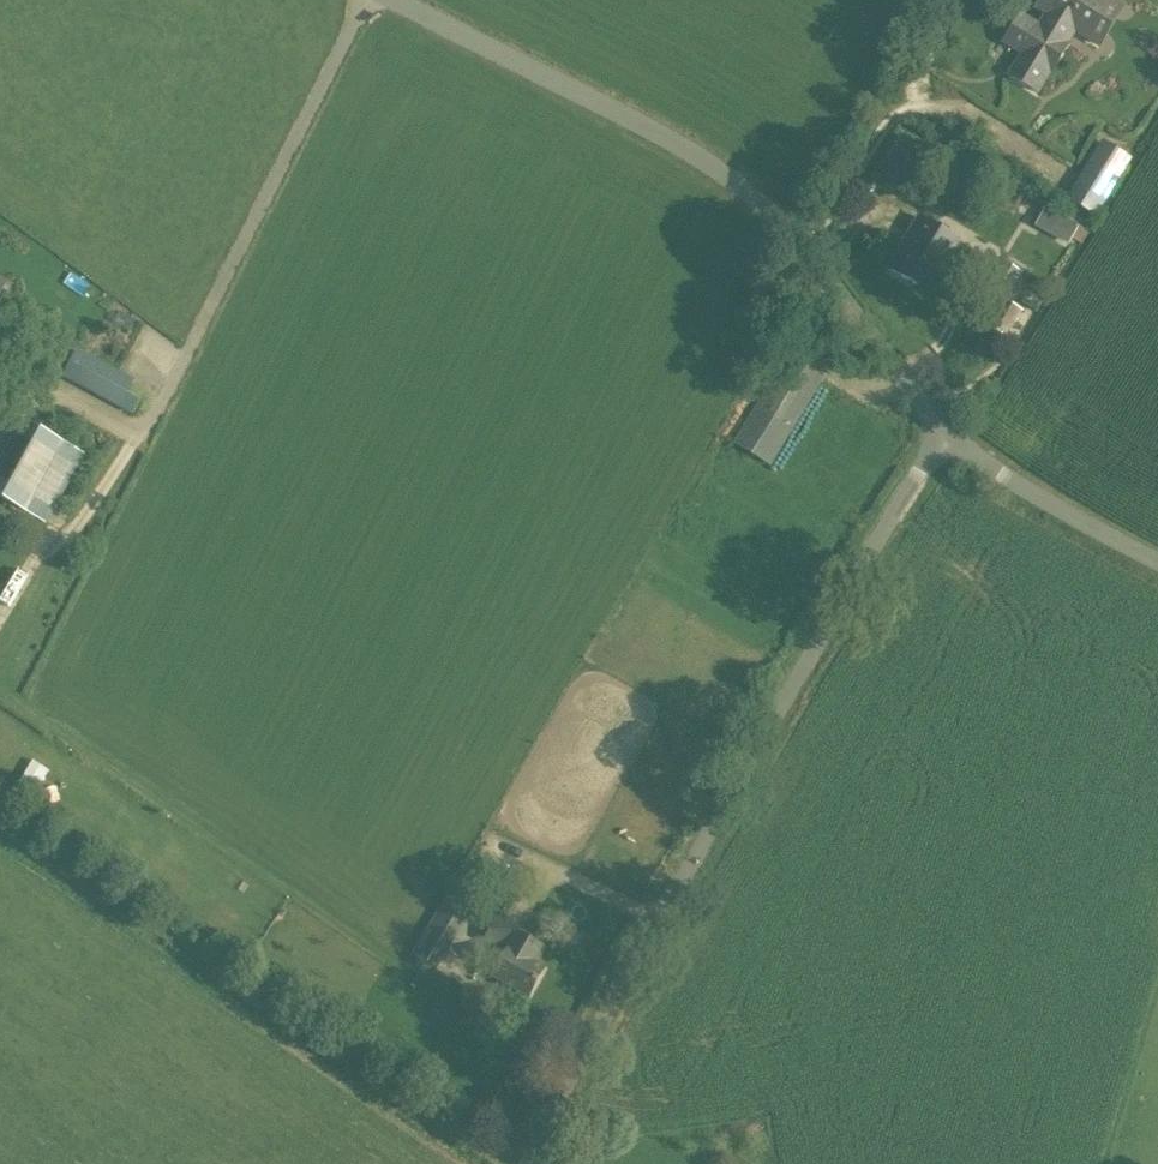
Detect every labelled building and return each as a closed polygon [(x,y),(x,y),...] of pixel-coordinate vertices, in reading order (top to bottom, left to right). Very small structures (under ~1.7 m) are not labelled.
[(1113,0),(1040,0),(1035,8),(1047,14),(1040,26),(1020,15),(1004,42),(1053,72),(1069,44),(1067,43),(1074,31),(1089,40),(1113,0)] [(927,151),(904,137),(879,180),(902,194),(927,151)] [(1131,158),(1102,141),(1067,200),(1096,217),(1131,158)] [(942,299),(952,281),(946,277),(966,244),(922,218),(891,268),(942,299)] [(1077,225),(1076,227),(1078,228),(1072,239),(1083,245),(1090,232),(1077,225)] [(1006,336),(1022,311),(1004,300),(1021,273),(1004,262),(971,314),(1006,336)] [(771,467),(825,378),(787,355),(733,444),(771,467)] [(133,387),(76,356),(66,375),(123,406),(133,387)] [(84,454),(63,443),(23,420),(10,444),(0,464),(0,495),(48,521),(84,454)] [(471,912),(490,879),(467,866),(448,899),(445,897),(412,954),(439,969),(472,913),(471,912)] [(531,1000),(535,993),(551,965),(540,958),(548,943),(497,915),(482,942),(503,954),(492,978),(531,1000)]
